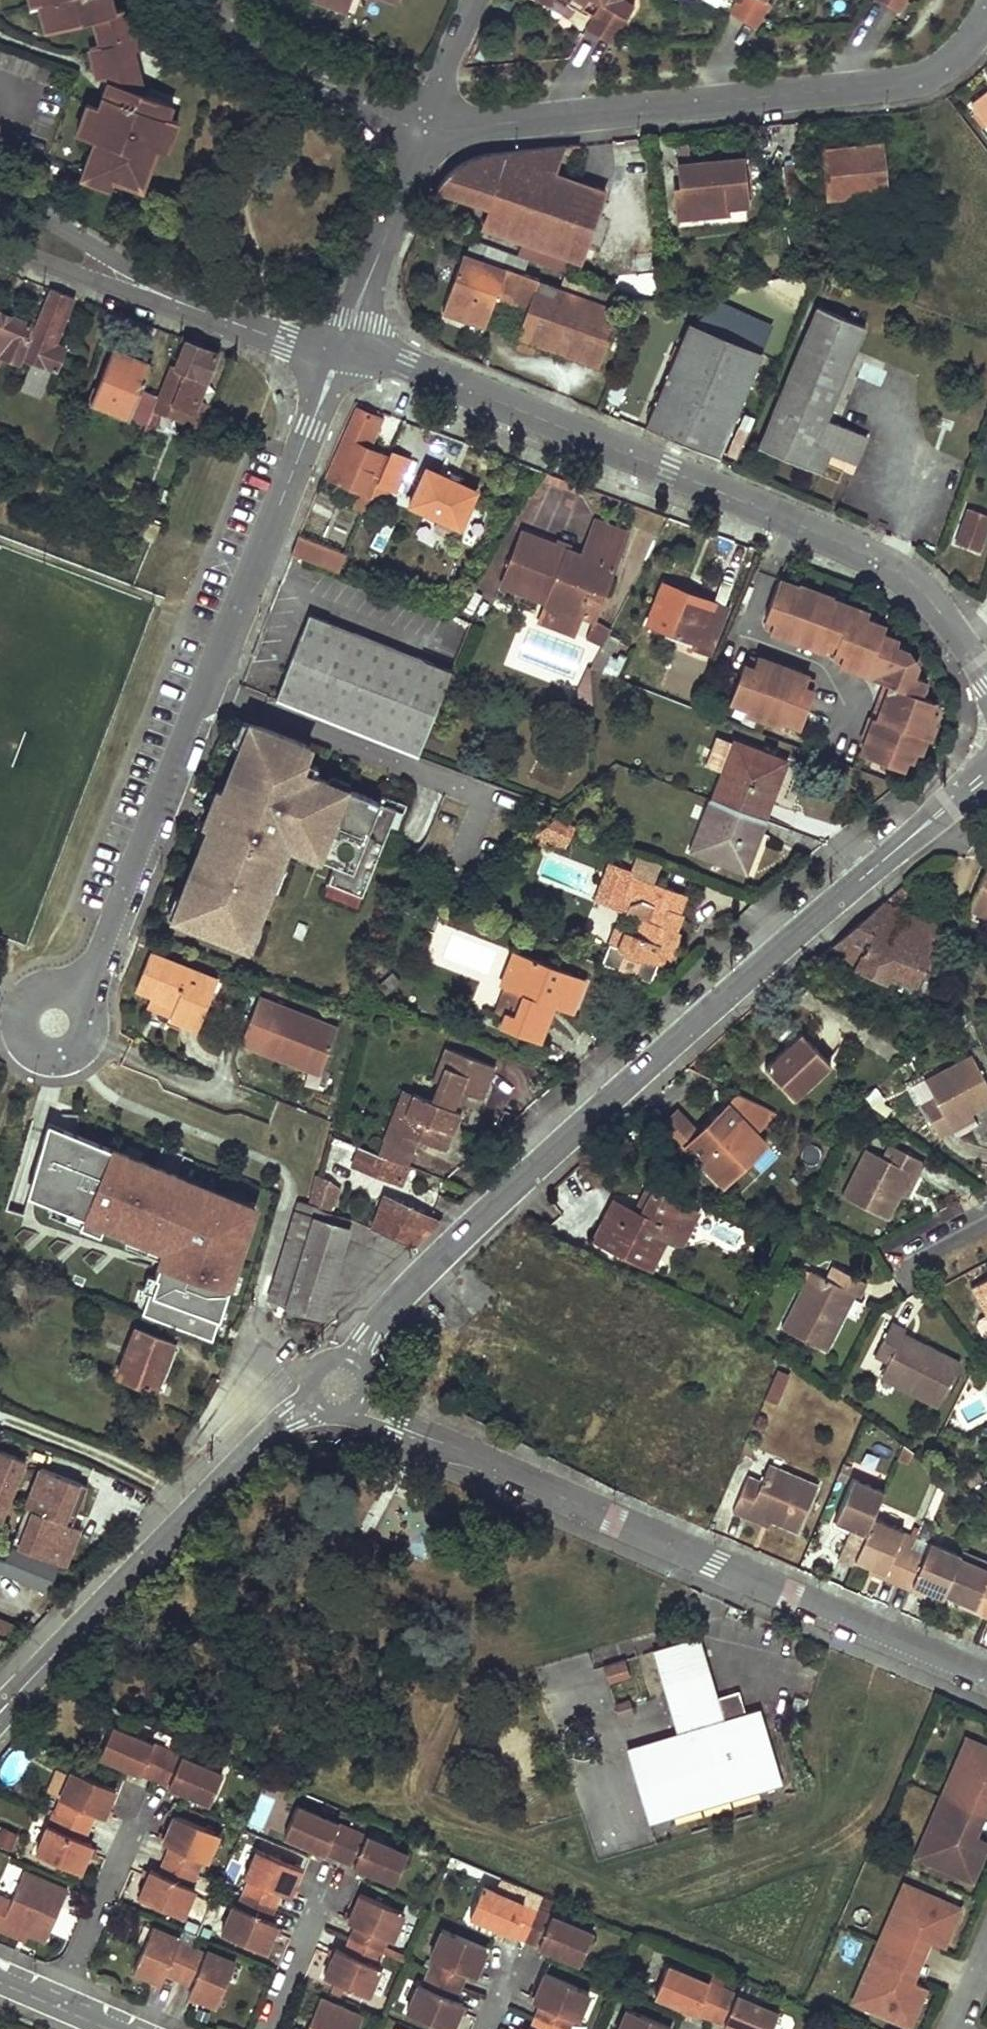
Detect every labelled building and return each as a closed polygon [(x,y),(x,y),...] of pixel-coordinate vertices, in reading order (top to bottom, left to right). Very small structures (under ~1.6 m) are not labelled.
[(141,187),(156,146),(159,148),(165,132),(172,135),(177,122),(166,118),(171,104),(134,91),(129,70),(137,68),(133,51),(129,36),(122,10),(114,13),(111,0),(37,0),(38,2),(41,14),(49,12),(53,28),(93,18),(100,47),(90,49),(93,62),(100,60),(104,77),(107,76),(109,81),(98,109),(87,105),(83,117),(90,120),(84,136),(95,140),(84,170),(100,176),(97,183),(109,188),(113,178),(141,187)] [(351,0),(312,0),(311,2),(346,14),(351,0)] [(582,10),(588,0),(571,0),(569,2),(582,10)] [(601,4),(586,29),(611,45),(635,6),(626,0),(595,0),(601,4)] [(728,13),(755,29),(772,0),(736,0),(728,13)] [(899,13),(906,0),(877,0),(899,13)] [(41,14),(45,30),(53,28),(49,12),(41,14)] [(152,30),(129,36),(133,51),(156,45),(152,30)] [(97,78),(104,77),(100,60),(93,62),(97,78)] [(970,106),(986,128),(986,94),(970,106)] [(90,120),(83,117),(77,133),(84,136),(90,120)] [(165,132),(159,148),(166,150),(172,135),(165,132)] [(883,143),(820,149),(826,199),(888,193),(883,143)] [(555,173),(565,145),(507,151),(491,153),(482,154),(477,156),(471,158),(466,160),(461,162),(456,165),(452,169),(447,173),(445,176),(442,179),(439,183),(437,185),(436,189),(490,206),(483,228),(579,261),(604,189),(555,173)] [(742,157),(677,163),(681,187),(674,188),(677,216),(700,213),(700,211),(699,205),(707,204),(708,210),(747,206),(742,157)] [(809,197),(805,164),(782,167),(786,200),(809,197)] [(84,170),(81,177),(97,183),(100,176),(84,170)] [(559,289),(538,281),(538,279),(505,267),(505,270),(462,255),(441,312),(484,327),(495,297),(527,308),(516,339),(518,339),(536,345),(597,367),(617,310),(622,297),(563,276),(559,289)] [(50,288),(35,324),(34,326),(22,358),(23,358),(33,362),(22,389),(39,396),(49,368),(54,370),(63,348),(53,344),(72,297),(50,288)] [(864,326),(817,307),(759,448),(820,474),(828,454),(854,465),(866,437),(825,419),(864,326)] [(1,357),(21,364),(23,358),(22,358),(34,326),(0,313),(0,361),(1,357)] [(688,324),(645,426),(717,456),(760,354),(688,324)] [(536,345),(518,339),(515,348),(533,354),(536,345)] [(185,341),(161,398),(161,399),(190,411),(195,397),(198,398),(216,353),(185,341)] [(132,357),(112,348),(106,363),(126,371),(132,357)] [(132,357),(126,371),(106,363),(91,399),(112,407),(110,411),(144,425),(152,408),(157,396),(140,389),(150,364),(132,357)] [(198,399),(198,398),(195,397),(190,411),(161,399),(161,398),(157,396),(152,408),(159,410),(159,411),(200,428),(210,405),(198,399)] [(110,411),(112,407),(91,399),(90,402),(110,411)] [(356,407),(326,475),(362,491),(371,495),(377,482),(387,458),(368,450),(362,447),(376,416),(356,407)] [(149,436),(159,411),(159,410),(152,408),(144,425),(141,433),(149,436)] [(368,450),(382,418),(376,416),(362,447),(368,450)] [(387,458),(377,482),(395,490),(408,460),(390,453),(387,458)] [(426,468),(409,504),(459,527),(475,491),(426,468)] [(371,495),(362,491),(354,509),(363,514),(371,495)] [(969,509),(956,544),(978,552),(986,526),(986,515),(969,509)] [(625,534),(594,522),(589,536),(620,548),(625,534)] [(522,532),(502,585),(592,620),(593,620),(620,548),(589,536),(581,556),(566,550),(563,556),(553,552),(556,546),(522,532)] [(320,566),(326,549),(297,538),(290,554),(320,566)] [(556,546),(553,552),(563,556),(566,550),(556,546)] [(345,556),(326,549),(320,566),(338,573),(345,556)] [(797,586),(778,579),(765,616),(767,617),(773,619),(769,629),(824,650),(828,640),(835,642),(837,643),(834,649),(836,650),(843,652),(839,662),(867,673),(866,675),(883,681),(890,684),(877,718),(875,717),(862,753),(901,768),(905,758),(910,760),(914,750),(919,752),(925,736),(928,737),(934,722),(931,721),(935,711),(930,709),(933,700),(919,695),(925,679),(913,675),(917,664),(907,651),(895,646),(898,640),(881,633),(884,626),(865,619),(868,612),(832,599),(833,598),(798,584),(797,586)] [(662,583),(646,624),(665,631),(663,636),(673,640),(675,635),(688,640),(686,645),(709,654),(727,608),(662,583)] [(311,610),(277,696),(421,752),(450,664),(311,610)] [(773,619),(767,617),(763,627),(769,629),(773,619)] [(607,634),(610,629),(593,620),(592,620),(590,626),(607,634)] [(607,634),(590,626),(585,639),(601,647),(608,635),(607,634)] [(601,647),(594,660),(605,666),(619,640),(608,635),(601,647)] [(835,642),(828,640),(824,650),(831,652),(835,642)] [(709,654),(686,645),(682,654),(706,662),(709,654)] [(843,652),(836,650),(833,660),(839,662),(843,652)] [(757,657),(750,654),(746,665),(752,667),(757,657)] [(804,686),(808,676),(757,657),(752,667),(746,665),(743,664),(729,701),(747,707),(746,711),(780,724),(782,720),(800,727),(813,690),(810,689),(804,686)] [(587,667),(573,698),(592,705),(589,668),(587,667)] [(814,678),(808,676),(804,686),(810,689),(814,678)] [(890,684),(883,681),(871,715),(875,717),(877,718),(890,684)] [(210,823),(172,915),(256,948),(293,848),(323,859),(325,855),(338,860),(326,890),(360,905),(393,822),(400,825),(409,802),(384,792),(381,796),(355,786),(357,782),(310,765),(318,740),(252,713),(225,784),(219,783),(204,822),(210,823)] [(871,715),(868,715),(855,751),(862,753),(875,717),(871,715)] [(735,743),(713,800),(762,819),(770,801),(765,798),(780,760),(735,743)] [(784,762),(780,760),(765,798),(770,801),(784,762)] [(710,799),(690,850),(710,858),(713,852),(747,865),(764,820),(762,819),(713,800),(710,799)] [(541,835),(567,846),(576,825),(550,814),(541,835)] [(747,865),(713,852),(710,858),(745,871),(747,865)] [(633,870),(631,875),(654,884),(654,882),(662,863),(639,854),(633,870)] [(631,875),(633,870),(610,862),(598,892),(621,901),(631,875)] [(986,869),(970,906),(986,913),(986,869)] [(631,875),(621,901),(630,904),(626,913),(637,918),(630,933),(624,931),(617,948),(608,944),(601,963),(650,983),(657,964),(662,966),(663,963),(670,966),(681,933),(677,932),(684,915),(681,914),(688,896),(654,882),(654,884),(631,875)] [(903,910),(882,901),(825,952),(911,993),(918,976),(927,980),(935,962),(927,959),(938,927),(903,910)] [(970,906),(968,910),(986,918),(986,913),(970,906)] [(608,944),(617,948),(624,931),(630,933),(637,918),(626,913),(621,912),(608,944)] [(513,952),(500,985),(506,988),(524,995),(516,1015),(507,1012),(501,1027),(539,1042),(552,1006),(571,1013),(584,979),(513,952)] [(149,954),(135,988),(152,995),(174,1004),(170,1016),(169,1018),(197,1029),(217,980),(149,954)] [(498,1008),(507,1012),(516,1015),(524,995),(506,988),(498,1008)] [(152,995),(147,1007),(170,1016),(174,1004),(152,995)] [(338,1028),(259,996),(241,1043),(320,1074),(338,1028)] [(787,1046),(763,1068),(792,1100),(829,1066),(801,1034),(795,1039),(798,1043),(791,1050),(787,1046)] [(795,1039),(787,1046),(791,1050),(798,1043),(795,1039)] [(453,1109),(460,1091),(467,1094),(482,1099),(494,1067),(445,1048),(432,1080),(438,1082),(431,1100),(412,1093),(404,1114),(411,1117),(404,1135),(417,1140),(445,1150),(460,1112),(453,1109)] [(971,1055),(941,1071),(943,1078),(928,1085),(934,1096),(921,1104),(939,1137),(953,1130),(950,1125),(973,1113),(986,1106),(986,1084),(971,1055)] [(941,1071),(925,1079),(928,1085),(943,1078),(941,1071)] [(404,1090),(385,1140),(412,1150),(417,1140),(404,1135),(411,1117),(404,1114),(412,1093),(404,1090)] [(467,1094),(460,1091),(453,1109),(460,1112),(467,1094)] [(676,1111),(659,1128),(681,1152),(686,1147),(723,1185),(764,1145),(753,1134),(775,1113),(739,1095),(698,1134),(676,1111)] [(973,1113),(950,1125),(953,1130),(974,1119),(973,1113)] [(214,1338),(264,1194),(52,1121),(26,1195),(164,1242),(140,1313),(214,1338)] [(385,1140),(379,1155),(406,1165),(412,1150),(385,1140)] [(883,1157),(872,1152),(863,1167),(858,1165),(842,1196),(889,1220),(901,1195),(911,1172),(917,1176),(923,1162),(888,1145),(883,1157)] [(361,1148),(354,1165),(400,1184),(407,1166),(406,1165),(379,1155),(361,1148)] [(872,1152),(865,1149),(858,1165),(863,1167),(872,1152)] [(917,1176),(911,1172),(901,1195),(906,1197),(917,1176)] [(314,1189),(312,1205),(316,1207),(327,1211),(336,1190),(326,1181),(317,1178),(314,1189)] [(653,1191),(647,1188),(635,1212),(641,1215),(653,1191)] [(692,1211),(653,1191),(641,1215),(635,1212),(613,1202),(594,1240),(651,1268),(665,1239),(669,1231),(680,1236),(692,1211)] [(384,1196),(371,1229),(412,1246),(439,1221),(384,1196)] [(287,1305),(314,1217),(295,1211),(267,1299),(287,1305)] [(314,1217),(287,1305),(283,1315),(314,1324),(319,1316),(321,1317),(348,1228),(314,1217)] [(680,1236),(669,1231),(665,1239),(676,1244),(680,1236)] [(828,1279),(816,1273),(808,1288),(803,1286),(782,1328),(827,1351),(845,1316),(841,1314),(852,1293),(856,1294),(860,1296),(867,1283),(834,1266),(828,1279)] [(816,1273),(811,1271),(803,1286),(808,1288),(816,1273)] [(970,1288),(986,1319),(986,1279),(970,1288)] [(856,1294),(852,1293),(841,1314),(845,1316),(856,1294)] [(960,1363),(925,1345),(923,1349),(901,1338),(903,1333),(905,1330),(892,1323),(875,1356),(887,1363),(881,1374),(897,1382),(894,1387),(936,1408),(960,1363)] [(135,1329),(117,1375),(155,1389),(172,1343),(135,1329)] [(925,1345),(903,1333),(901,1338),(923,1349),(925,1345)] [(757,1363),(748,1391),(774,1399),(778,1385),(780,1386),(784,1371),(757,1363)] [(897,1382),(881,1374),(878,1379),(894,1387),(897,1382)] [(0,1453),(0,1521),(21,1470),(12,1466),(15,1459),(0,1453)] [(24,1462),(15,1459),(12,1466),(21,1470),(24,1462)] [(785,1470),(769,1464),(767,1470),(783,1476),(785,1470)] [(86,1486),(39,1468),(24,1507),(32,1510),(17,1547),(64,1566),(78,1528),(71,1525),(86,1486)] [(762,1481),(749,1475),(733,1512),(748,1518),(750,1513),(773,1522),(797,1533),(817,1484),(785,1470),(783,1476),(767,1470),(762,1481)] [(884,1492),(853,1479),(835,1522),(851,1528),(856,1531),(853,1536),(848,1534),(838,1559),(852,1565),(855,1558),(873,1517),(884,1492)] [(32,1510),(24,1507),(9,1544),(17,1547),(32,1510)] [(773,1522),(750,1513),(748,1518),(770,1528),(773,1522)] [(904,1530),(873,1517),(855,1558),(871,1565),(885,1571),(882,1579),(896,1585),(912,1549),(898,1543),(904,1530)] [(925,1554),(912,1549),(896,1585),(910,1591),(914,1583),(927,1589),(943,1596),(945,1592),(960,1556),(961,1554),(931,1541),(925,1554)] [(0,1570),(0,1572),(49,1591),(58,1567),(8,1548),(4,1560),(0,1570)] [(961,1554),(960,1556),(976,1563),(979,1557),(963,1550),(961,1554)] [(960,1556),(945,1592),(960,1599),(974,1605),(972,1611),(986,1617),(986,1616),(986,1561),(979,1557),(976,1563),(960,1556)] [(885,1571),(871,1565),(868,1573),(882,1579),(885,1571)] [(927,1589),(914,1583),(910,1591),(924,1597),(927,1589)] [(974,1605),(960,1599),(958,1605),(972,1611),(974,1605)] [(14,1625),(0,1619),(0,1647),(14,1625)] [(697,1639),(654,1653),(679,1739),(644,1750),(655,1786),(640,1790),(651,1823),(781,1784),(761,1722),(758,1711),(742,1716),(722,1722),(716,1702),(697,1639)] [(73,1665),(80,1671),(96,1655),(89,1648),(73,1665)] [(603,1668),(607,1685),(629,1678),(624,1661),(603,1668)] [(71,1692),(79,1683),(68,1673),(61,1682),(71,1692)] [(722,1722),(742,1716),(736,1696),(716,1702),(722,1722)] [(615,1713),(618,1720),(634,1716),(631,1707),(629,1702),(615,1706),(615,1713)] [(110,1724),(97,1753),(209,1801),(222,1772),(110,1724)] [(971,1764),(980,1744),(967,1739),(958,1758),(971,1764)] [(980,1744),(971,1764),(958,1758),(924,1837),(938,1842),(929,1862),(972,1881),(986,1846),(986,1841),(975,1836),(961,1830),(970,1810),(978,1790),(986,1794),(986,1747),(980,1744)] [(655,1786),(644,1750),(630,1754),(640,1790),(655,1786)] [(44,1823),(32,1850),(77,1870),(88,1843),(80,1839),(92,1811),(102,1815),(114,1788),(68,1768),(56,1795),(61,1797),(49,1825),(44,1823)] [(986,1809),(986,1794),(978,1790),(970,1810),(984,1816),(986,1809)] [(297,1805),(284,1835),(395,1883),(408,1853),(297,1805)] [(961,1830),(975,1836),(984,1816),(970,1810),(961,1830)] [(150,1869),(138,1897),(183,1916),(195,1889),(190,1887),(202,1859),(206,1861),(218,1833),(174,1814),(162,1842),(170,1845),(158,1873),(150,1869)] [(18,1830),(1,1824),(0,1827),(0,1845),(11,1849),(18,1830)] [(938,1842),(924,1837),(915,1856),(929,1862),(938,1842)] [(233,1905),(221,1933),(265,1951),(277,1924),(268,1920),(280,1892),(289,1896),(301,1868),(257,1849),(245,1877),(250,1879),(238,1907),(233,1905)] [(0,1896),(0,1922),(1,1920),(32,1934),(44,1939),(65,1889),(22,1871),(10,1900),(0,1896)] [(917,1890),(904,1884),(895,1904),(909,1909),(917,1890)] [(592,1934),(481,1887),(470,1915),(580,1962),(592,1934)] [(943,1947),(960,1908),(917,1890),(909,1909),(895,1904),(861,1982),(875,1988),(866,2008),(909,2026),(926,1987),(912,1981),(898,1975),(907,1956),(915,1935),(930,1941),(943,1947)] [(335,1948),(323,1977),(369,1996),(381,1968),(377,1966),(388,1939),(392,1941),(404,1913),(360,1894),(348,1922),(357,1926),(346,1953),(335,1948)] [(0,1922),(0,1929),(29,1941),(32,1934),(1,1920),(0,1922)] [(151,1923),(132,1968),(162,1980),(166,1971),(193,1983),(189,1992),(217,2004),(236,1959),(209,1948),(207,1953),(179,1941),(181,1935),(151,1923)] [(486,1948),(442,1930),(430,1958),(435,1960),(424,1987),(418,1984),(406,2012),(446,2028),(451,2028),(462,2003),(454,1999),(465,1971),(474,1975),(486,1948)] [(921,1962),(930,1941),(915,1935),(907,1956),(921,1962)] [(898,1975),(912,1981),(921,1962),(907,1956),(898,1975)] [(736,2028),(770,2028),(777,2013),(666,1966),(654,1994),(736,2028)] [(573,2018),(577,2020),(588,1992),(545,1973),(533,2000),(541,2004),(530,2028),(568,2028),(573,2018)] [(875,1988),(861,1982),(852,2002),(866,2008),(875,1988)] [(306,2028),(359,2028),(364,2017),(320,1998),(306,2028)] [(671,2027),(628,2008),(619,2028),(670,2028),(671,2027)]
